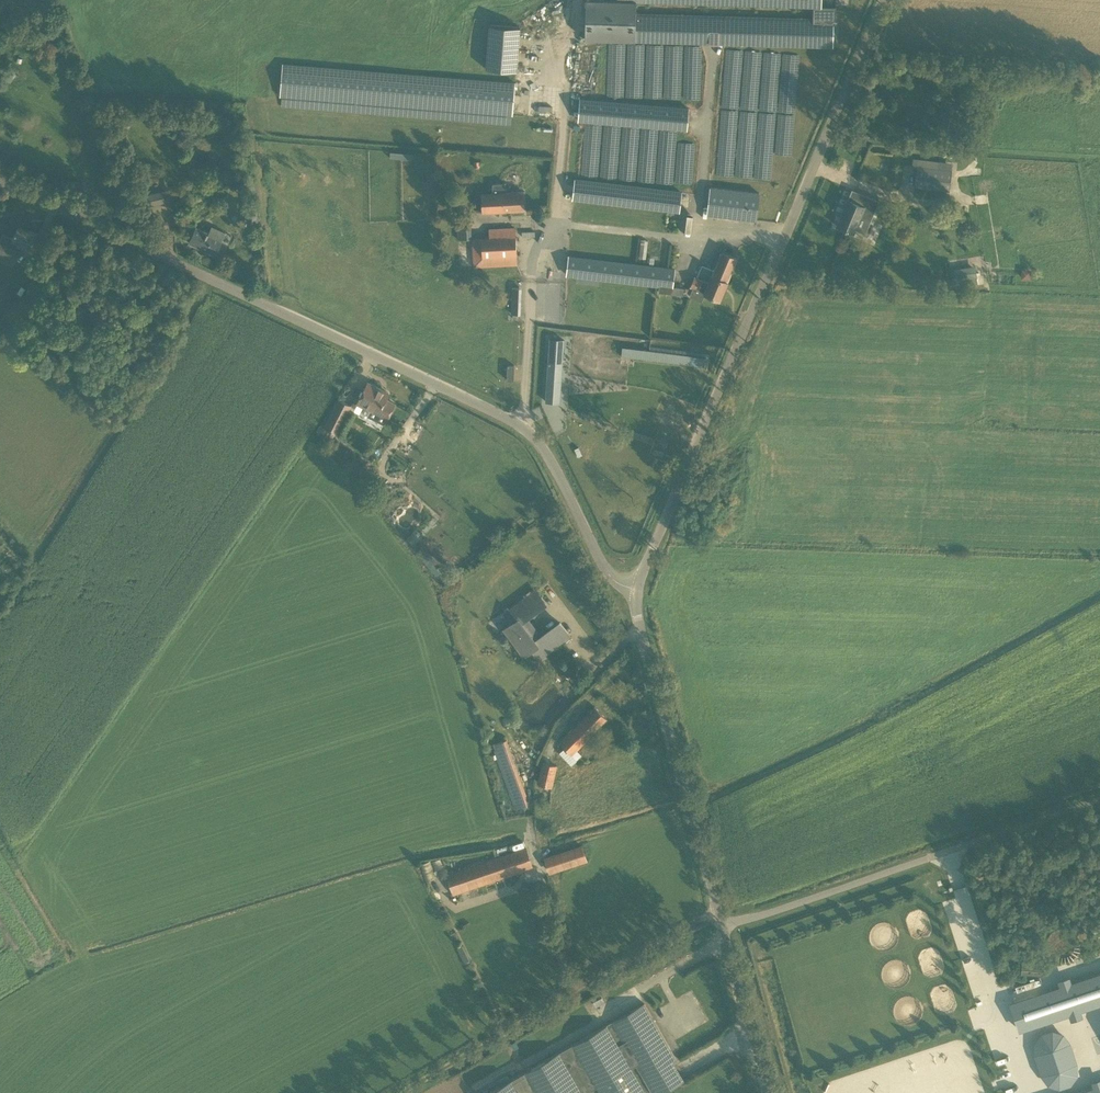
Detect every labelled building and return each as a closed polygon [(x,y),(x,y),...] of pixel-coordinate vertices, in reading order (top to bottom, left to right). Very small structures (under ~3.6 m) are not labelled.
[(585,38),(833,46),(834,19),(835,19),(836,6),(835,6),(835,10),(821,10),(821,0),(586,0),(585,38)] [(487,46),(485,68),(516,71),(519,40),(520,27),(489,24),(487,46)] [(482,76),(485,45),(397,38),(395,69),(426,71),(426,75),(283,63),(280,95),(512,114),(515,82),(434,76),(435,72),(482,76)] [(687,129),(689,108),(579,99),(578,120),(687,129)] [(780,129),(781,114),(765,113),(764,128),(780,129)] [(731,146),(731,131),(715,130),(715,146),(731,146)] [(777,152),(779,138),(762,136),(760,150),(777,152)] [(949,190),(951,170),(916,166),(914,186),(949,190)] [(988,189),(995,187),(994,178),(987,179),(988,189)] [(679,211),(682,192),(685,193),(685,186),(672,184),(671,191),(574,180),(572,198),(679,211)] [(493,193),(481,193),(481,210),(511,209),(511,208),(513,208),(513,209),(524,208),(523,191),(505,192),(505,183),(492,183),(493,193)] [(756,220),(759,192),(711,187),(707,214),(756,220)] [(166,189),(146,194),(149,206),(168,201),(166,189)] [(879,200),(852,189),(840,218),(837,225),(853,232),(860,216),(870,220),(879,200)] [(253,200),(244,200),(245,213),(253,212),(253,200)] [(457,217),(457,238),(472,238),(472,217),(457,217)] [(36,234),(18,226),(13,238),(3,233),(0,240),(0,259),(14,266),(24,244),(30,247),(36,234)] [(189,242),(215,254),(225,232),(212,226),(209,232),(196,226),(189,242)] [(517,264),(515,228),(489,229),(489,237),(473,238),(474,266),(517,264)] [(693,287),(689,296),(700,301),(704,292),(720,299),(728,281),(737,258),(722,251),(712,274),(711,274),(708,282),(694,276),(690,286),(693,287)] [(860,269),(880,277),(886,260),(866,253),(860,269)] [(684,288),(673,286),(675,269),(568,256),(566,274),(659,285),(659,291),(683,294),(684,288)] [(1022,279),(1032,278),(1032,268),(1022,268),(1022,279)] [(978,282),(977,276),(963,278),(962,272),(954,274),(955,279),(956,285),(978,282)] [(512,312),(522,312),(523,287),(513,287),(512,312)] [(546,344),(545,383),(558,384),(559,345),(546,344)] [(384,424),(387,419),(394,403),(385,399),(388,392),(368,382),(357,403),(369,410),(367,415),(384,424)] [(671,402),(652,448),(667,454),(675,434),(674,433),(676,428),(677,429),(681,419),(683,419),(685,413),(684,413),(686,408),(671,402)] [(521,602),(505,614),(512,623),(505,628),(513,639),(514,638),(520,645),(518,645),(523,652),(531,646),(532,648),(531,648),(538,657),(546,650),(545,649),(548,647),(549,648),(568,634),(560,622),(537,639),(534,635),(536,634),(530,625),(528,626),(522,619),(535,609),(528,600),(522,604),(521,602)] [(576,749),(607,719),(595,706),(559,742),(564,747),(559,752),(571,765),(581,754),(576,749)] [(507,739),(493,744),(501,769),(516,764),(507,739)] [(551,786),(556,765),(543,762),(538,782),(551,786)] [(582,845),(544,858),(549,872),(586,859),(582,845)] [(453,893),(532,866),(526,847),(446,874),(453,893)] [(430,860),(420,863),(426,880),(435,877),(430,860)] [(1023,972),(1045,973),(1046,962),(1024,962),(1023,972)] [(1011,1003),(1019,1029),(1068,1013),(1080,1009),(1099,1003),(1099,973),(1072,983),(1059,987),(1011,1003)] [(643,1090),(630,1067),(636,1064),(649,1087),(652,1092),(661,1092),(682,1081),(672,1063),(677,1060),(644,1003),(611,1021),(606,1025),(487,1092),(584,1092),(596,1086),(600,1092),(645,1092),(643,1090)] [(1040,1033),(1033,1043),(1033,1054),(1040,1075),(1047,1084),(1059,1088),(1071,1085),(1078,1075),(1077,1063),(1070,1042),(1063,1032),(1052,1029),(1040,1033)] [(984,1085),(973,1048),(959,1053),(971,1089),(984,1085)]
